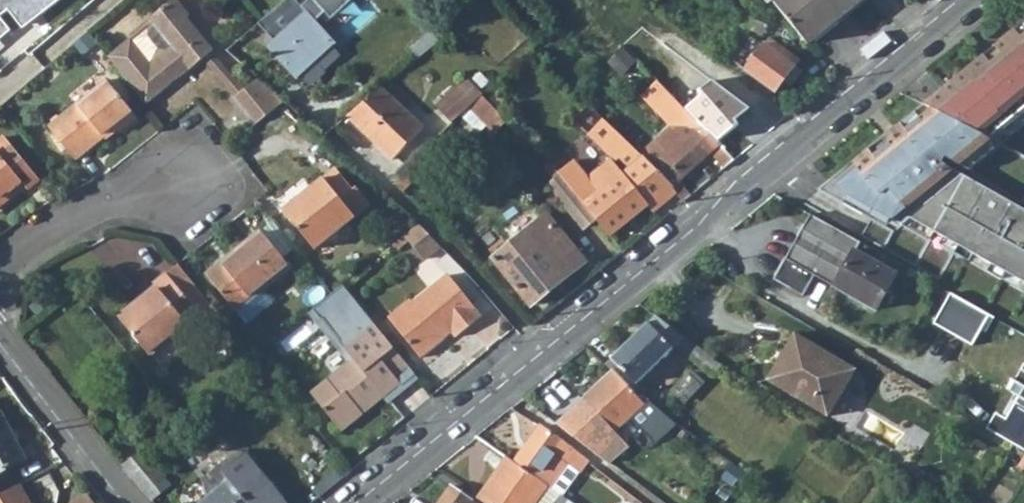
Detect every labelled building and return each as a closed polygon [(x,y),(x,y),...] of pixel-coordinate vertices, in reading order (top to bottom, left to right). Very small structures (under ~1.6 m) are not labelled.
[(146,104),(181,76),(177,71),(186,63),(190,68),(203,58),(212,50),(185,18),(188,15),(175,0),(170,0),(149,18),(151,20),(107,57),(146,104)] [(296,79),(335,43),(315,22),(325,13),(331,20),(353,0),(287,0),(263,20),(257,24),(274,43),(268,48),(296,79)] [(773,3),(807,44),(861,0),(777,0),(773,3)] [(767,26),(739,12),(733,24),(761,37),(767,26)] [(641,55),(665,32),(649,20),(628,40),(641,55)] [(1014,30),(1021,38),(1023,35),(1023,22),(1014,30)] [(943,89),(947,96),(1006,127),(1023,113),(1023,35),(1021,38),(1014,30),(943,89)] [(733,61),(744,70),(763,45),(751,36),(733,61)] [(76,47),(82,55),(93,44),(87,37),(76,47)] [(799,60),(769,38),(763,45),(744,70),(774,93),(783,81),(794,67),(799,60)] [(622,45),(636,60),(641,55),(628,40),(622,45)] [(203,58),(234,97),(245,89),(212,50),(203,58)] [(783,81),(790,86),(801,72),(794,67),(783,81)] [(256,124),(284,102),(258,78),(245,89),(234,97),(256,124)] [(467,79),(437,106),(453,122),(461,115),(482,95),(467,79)] [(686,112),(693,119),(726,88),(718,79),(684,110),(686,112)] [(107,80),(49,128),(76,160),(106,136),(104,134),(114,126),(119,132),(137,117),(107,80)] [(726,88),(693,119),(723,151),(756,120),(726,88)] [(423,128),(381,89),(347,117),(393,160),(423,128)] [(943,89),(923,105),(973,131),(990,140),(1006,127),(947,96),(943,89)] [(555,96),(562,104),(568,97),(561,90),(555,96)] [(768,111),(749,92),(739,101),(757,121),(768,111)] [(508,121),(482,95),(461,115),(479,134),(488,126),(496,133),(508,121)] [(680,180),(708,153),(723,169),(733,161),(723,151),(693,119),(686,112),(639,155),(651,168),(663,179),(672,187),(670,188),(676,194),(683,202),(686,200),(691,196),(680,180)] [(1007,127),(1017,132),(1023,126),(1023,113),(1007,127)] [(651,168),(639,155),(603,120),(587,135),(610,157),(587,176),(575,161),(559,173),(595,218),(610,236),(647,205),(652,211),(676,194),(670,188),(672,187),(663,179),(651,168)] [(1023,298),(1023,173),(920,120),(824,196),(1023,298)] [(5,138),(0,142),(0,195),(5,191),(10,197),(23,186),(26,190),(38,181),(5,138)] [(544,167),(551,176),(557,171),(549,163),(544,167)] [(353,190),(335,169),(283,211),(314,250),(370,204),(356,187),(353,190)] [(548,185),(582,228),(595,218),(559,173),(557,171),(551,176),(554,180),(548,185)] [(411,184),(398,173),(396,185),(403,192),(411,184)] [(835,229),(811,215),(775,279),(804,295),(815,275),(834,241),(830,238),(835,229)] [(583,263),(545,217),(493,260),(531,306),(583,263)] [(261,232),(282,259),(293,249),(273,223),(261,232)] [(442,248),(418,224),(404,236),(409,242),(425,261),(442,248)] [(860,243),(835,229),(830,238),(834,241),(815,275),(876,309),(896,274),(856,252),(860,243)] [(259,230),(205,274),(232,309),(260,287),(273,277),(276,281),(290,269),(282,259),(261,232),(259,230)] [(393,245),(397,251),(409,242),(404,236),(393,245)] [(165,273),(201,316),(212,308),(177,264),(165,273)] [(187,326),(191,331),(204,320),(201,316),(165,273),(153,284),(157,289),(137,305),(134,302),(117,317),(150,356),(187,326)] [(413,304),(411,301),(389,319),(420,358),(451,333),(455,338),(482,317),(448,276),(413,304)] [(273,277),(260,287),(263,291),(276,281),(273,277)] [(260,287),(232,309),(245,325),(273,303),(263,291),(260,287)] [(606,364),(613,370),(639,398),(642,395),(647,390),(639,381),(673,348),(677,344),(712,373),(719,365),(684,337),(656,316),(648,323),(647,322),(606,364)] [(395,378),(408,367),(369,318),(339,343),(353,359),(310,393),(341,431),(400,384),(395,378)] [(767,380),(827,416),(854,370),(795,335),(767,380)] [(1014,382),(1015,383),(1010,391),(1019,396),(1006,419),(995,414),(986,429),(1014,445),(1023,451),(1023,365),(1014,382)] [(628,446),(615,431),(617,429),(639,408),(648,418),(665,433),(675,422),(642,395),(639,398),(613,370),(583,398),(576,391),(548,417),(608,464),(628,446)] [(617,429),(625,438),(648,418),(639,408),(617,429)] [(11,475),(8,469),(27,459),(0,409),(0,480),(11,475)] [(514,461),(550,487),(567,463),(578,472),(587,461),(540,425),(514,461)] [(171,486),(142,450),(122,467),(137,486),(152,502),(171,486)] [(223,473),(247,502),(288,502),(246,453),(223,473)] [(485,502),(534,502),(539,496),(548,502),(573,502),(562,495),(550,487),(514,461),(507,456),(477,497),(485,502)] [(578,472),(567,463),(550,487),(562,495),(578,472)] [(223,473),(218,466),(201,480),(206,499),(202,502),(247,502),(223,473)] [(0,494),(0,502),(29,502),(18,484),(0,494)] [(450,486),(438,502),(475,502),(450,486)] [(89,494),(73,502),(95,502),(89,494)]
